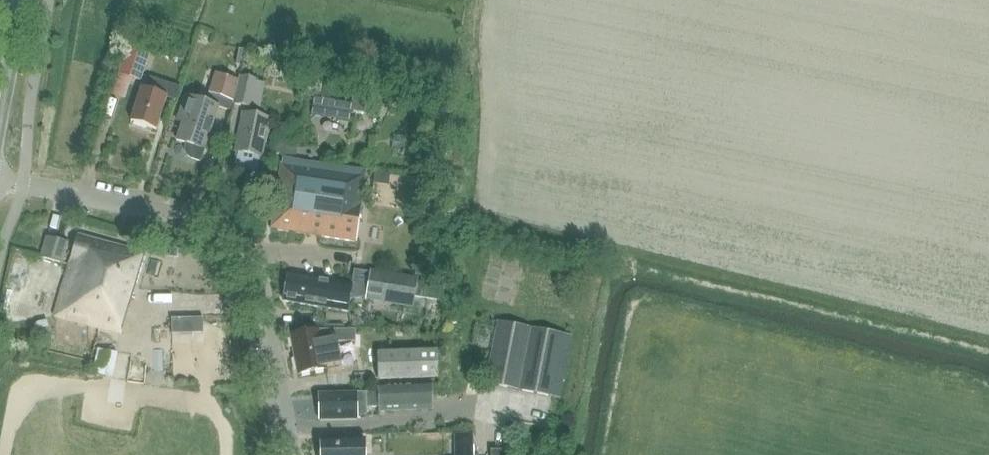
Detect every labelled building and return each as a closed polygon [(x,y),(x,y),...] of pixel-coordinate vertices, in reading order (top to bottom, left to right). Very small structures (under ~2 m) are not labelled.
[(150,54),(126,46),(118,73),(141,81),(150,54)] [(201,163),(218,108),(229,111),(239,80),(216,73),(206,103),(185,97),(179,115),(184,116),(176,141),(185,144),(183,147),(184,152),(186,156),(190,159),(201,163)] [(253,109),(259,80),(240,76),(234,106),(253,109)] [(174,99),(178,88),(151,79),(148,91),(141,89),(130,121),(156,130),(167,97),(174,99)] [(367,96),(364,113),(378,115),(381,99),(367,96)] [(313,98),(311,114),(323,116),(325,100),(313,98)] [(269,118),(243,113),(235,152),(237,153),(234,168),(257,173),(260,158),(262,158),(269,118)] [(358,240),(367,169),(281,158),(272,229),(358,240)] [(61,265),(69,241),(49,235),(42,259),(61,265)] [(119,338),(144,256),(78,235),(53,317),(119,338)] [(419,279),(370,271),(365,300),(413,308),(415,298),(419,279)] [(281,301),(347,312),(352,287),(286,276),(281,301)] [(415,298),(445,302),(448,284),(419,279),(415,298)] [(191,318),(179,318),(179,334),(191,334),(191,318)] [(551,397),(563,335),(497,323),(486,385),(551,397)] [(319,329),(289,335),(297,374),(327,368),(327,367),(342,364),(338,342),(337,338),(322,341),(319,329)] [(356,330),(319,329),(322,341),(337,338),(338,342),(356,342),(356,330)] [(100,376),(106,352),(98,350),(92,374),(100,376)] [(438,379),(437,350),(377,352),(378,380),(438,379)] [(379,413),(431,411),(430,385),(381,387),(381,394),(319,396),(320,420),(354,419),(356,415),(364,415),(364,406),(378,405),(379,413)] [(473,436),(455,436),(455,454),(473,454),(473,436)] [(365,438),(319,439),(319,454),(366,454),(365,438)]
